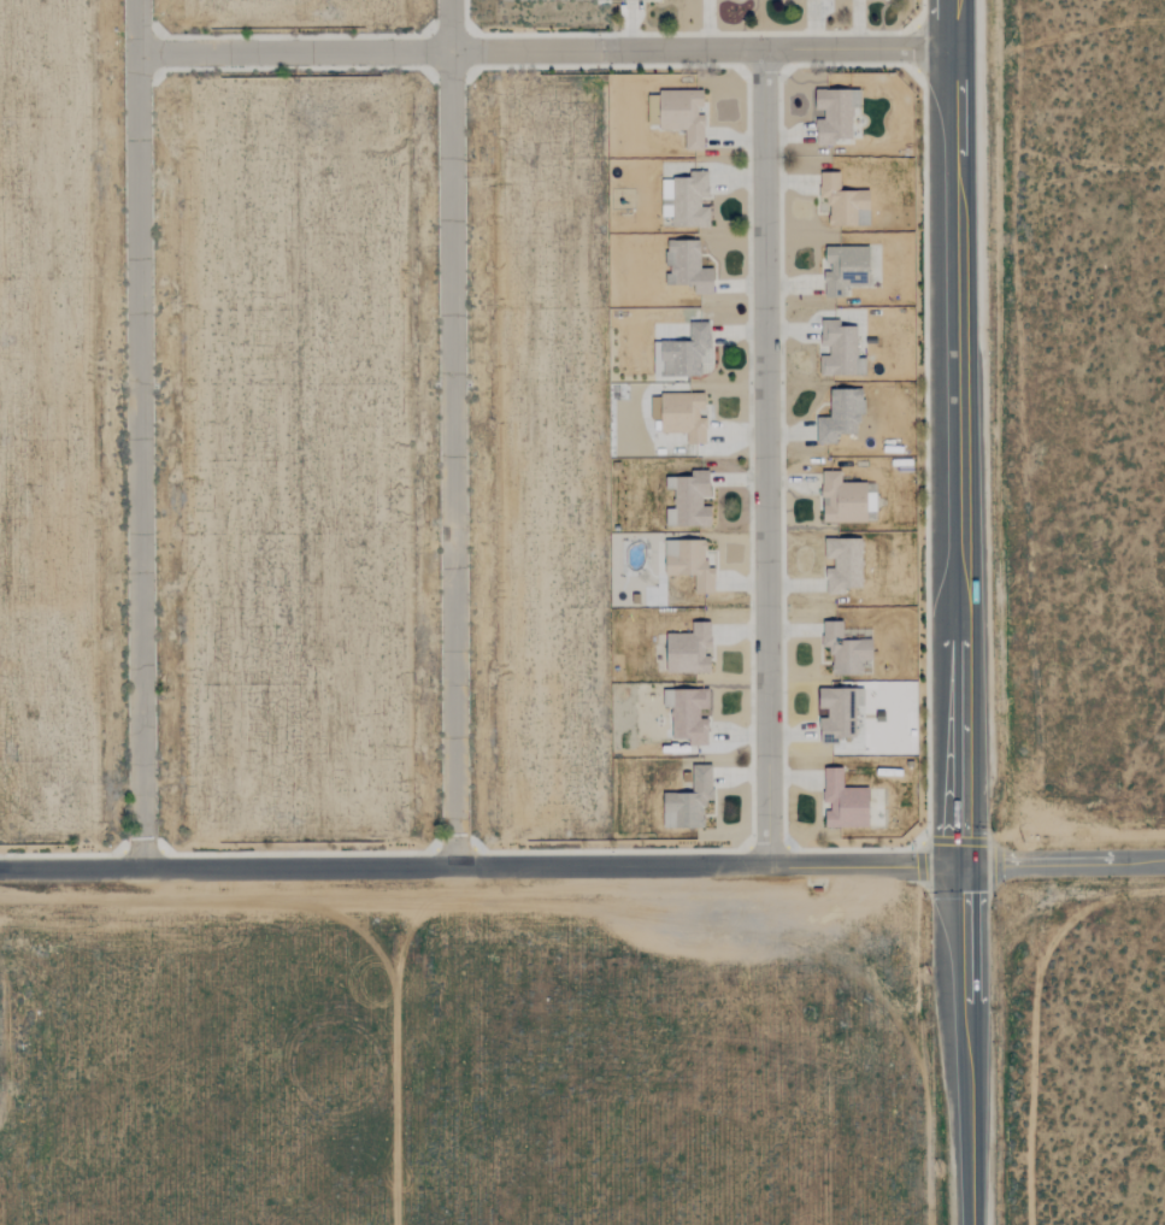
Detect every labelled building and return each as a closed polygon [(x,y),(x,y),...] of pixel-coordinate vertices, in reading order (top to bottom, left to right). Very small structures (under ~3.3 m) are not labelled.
[(852,140),(852,108),(860,108),(860,90),(815,90),(815,110),(823,110),(823,120),(817,120),(817,146),(835,146),(835,140),(852,140)] [(660,130),(684,130),(684,151),(704,151),(705,112),(702,112),(702,91),(660,91),(660,130)] [(870,226),(870,191),(839,190),(840,173),(820,173),(819,198),(828,198),(828,226),(870,226)] [(713,295),(713,269),(700,269),(700,241),(669,241),(669,286),(694,286),(694,295),(713,295)] [(843,287),(870,287),(869,247),(824,248),(826,298),(843,298),(843,287)] [(865,376),(865,358),(857,358),(857,327),(840,327),(840,320),(821,320),(821,350),(821,376),(865,376)] [(709,323),(689,323),(690,341),(660,342),(661,376),(702,375),(701,349),(710,349),(709,323)] [(830,390),(830,418),(817,418),(817,444),(837,444),(837,435),(858,435),(858,416),(864,416),(864,390),(830,390)] [(661,433),(687,433),(687,444),(706,444),(706,418),(703,418),(703,395),(651,395),(651,420),(661,420),(661,433)] [(711,527),(711,507),(702,507),(702,498),(710,498),(710,471),(689,472),(689,478),(665,478),(665,490),(673,490),(673,510),(665,510),(665,527),(711,527)] [(841,483),(841,472),(822,472),(821,502),(823,502),(823,523),(875,524),(876,484),(841,483)] [(862,589),(862,539),(825,539),(825,559),(834,559),(834,568),(826,568),(826,595),(846,595),(846,589),(862,589)] [(666,576),(695,576),(695,594),(715,594),(714,568),(706,568),(706,541),(665,541),(666,576)] [(873,661),(872,640),(843,641),(843,622),(823,622),(823,648),(831,648),(831,676),(861,675),(861,661),(873,661)] [(711,623),(692,623),(692,634),(667,634),(667,674),(710,674),(710,653),(711,653),(711,623)] [(864,689),(818,689),(818,710),(821,710),(822,744),(840,744),(840,739),(856,739),(855,707),(864,707),(864,689)] [(671,741),(688,741),(688,746),(708,746),(708,720),(700,720),(700,711),(709,711),(709,691),(663,691),(663,708),(671,708),(671,741)] [(663,793),(663,829),(704,830),(704,801),(712,801),(713,766),(692,766),(692,794),(663,793)] [(869,789),(843,789),(843,769),(823,769),(823,808),(825,808),(824,828),(869,829),(869,789)]
